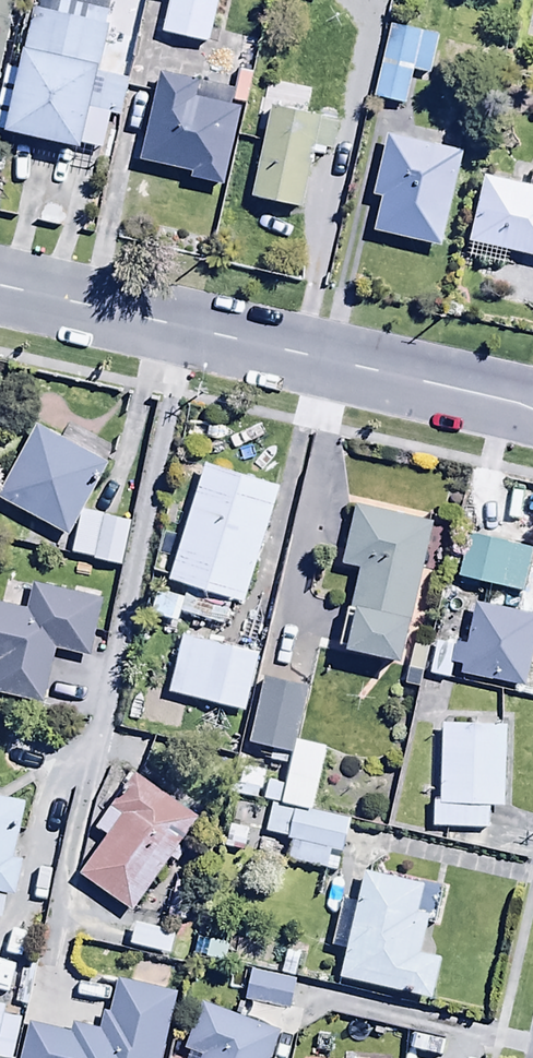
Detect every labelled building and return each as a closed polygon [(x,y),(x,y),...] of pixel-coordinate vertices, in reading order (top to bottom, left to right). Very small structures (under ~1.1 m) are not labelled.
[(9,0),(0,0),(0,48),(9,0)] [(122,86),(145,91),(155,49),(131,44),(134,34),(101,27),(107,0),(29,0),(26,12),(18,10),(7,57),(16,59),(1,127),(76,143),(84,107),(116,114),(122,86)] [(160,30),(207,41),(216,0),(167,0),(160,30)] [(370,94),(404,101),(408,80),(423,84),(426,72),(433,73),(437,55),(433,54),(437,33),(386,22),(370,94)] [(253,69),(236,65),(229,98),(245,102),(253,69)] [(191,94),(195,79),(155,70),(135,157),(186,169),(185,175),(221,183),(240,105),(191,94)] [(336,117),(267,103),(248,195),(300,205),(311,149),(328,152),(336,117)] [(383,131),(370,194),(377,195),(370,231),(439,245),(459,147),(383,131)] [(481,173),(462,253),(501,262),(505,246),(532,253),(532,163),(527,184),(481,173)] [(63,532),(108,451),(66,427),(62,434),(33,418),(0,477),(0,497),(63,532)] [(277,483),(203,460),(167,575),(186,581),(182,596),(155,588),(147,613),(175,622),(179,610),(222,624),(231,595),(241,598),(277,483)] [(351,501),(338,561),(356,564),(348,602),(341,601),(332,645),(398,659),(428,517),(351,501)] [(129,521),(77,508),(67,552),(118,564),(129,521)] [(531,549),(463,531),(452,573),(521,590),(531,549)] [(0,603),(0,694),(40,702),(51,648),(86,656),(99,596),(31,582),(25,608),(0,603)] [(450,661),(458,662),(457,672),(523,684),(532,629),(532,612),(472,601),(465,641),(454,639),(453,645),(450,661)] [(179,631),(164,689),(243,710),(259,652),(179,631)] [(450,661),(453,645),(431,641),(425,673),(447,677),(450,661)] [(289,763),(296,730),(305,732),(308,718),(314,719),(320,692),(306,689),(306,686),(261,676),(247,741),(257,743),(255,756),(261,757),(289,763)] [(439,722),(437,799),(430,799),(429,828),(449,828),(448,842),(472,843),(473,828),(484,828),(485,803),(502,803),(504,723),(439,722)] [(256,797),(261,757),(235,754),(230,794),(256,797)] [(76,872),(129,910),(167,856),(176,862),(204,822),(133,771),(94,826),(104,833),(76,872)] [(5,892),(12,893),(19,858),(11,856),(22,800),(0,796),(0,914),(5,892)] [(284,838),(289,840),(285,856),(325,864),(329,848),(339,850),(346,817),(269,800),(262,831),(284,836),(284,838)] [(361,868),(354,899),(339,895),(328,944),(343,947),(337,975),(429,996),(438,954),(418,950),(424,925),(433,927),(442,887),(361,868)] [(177,927),(131,919),(126,944),(173,953),(177,927)] [(31,926),(13,924),(6,965),(25,968),(31,926)] [(294,977),(248,967),(241,999),(287,1009),(294,977)] [(16,1057),(158,1057),(174,990),(114,976),(99,1029),(68,1022),(67,1028),(25,1019),(16,1057)] [(18,1017),(1,1013),(4,1000),(0,999),(0,1057),(9,1057),(18,1017)] [(278,1029),(197,1000),(181,1046),(197,1051),(194,1057),(267,1057),(278,1029)]
